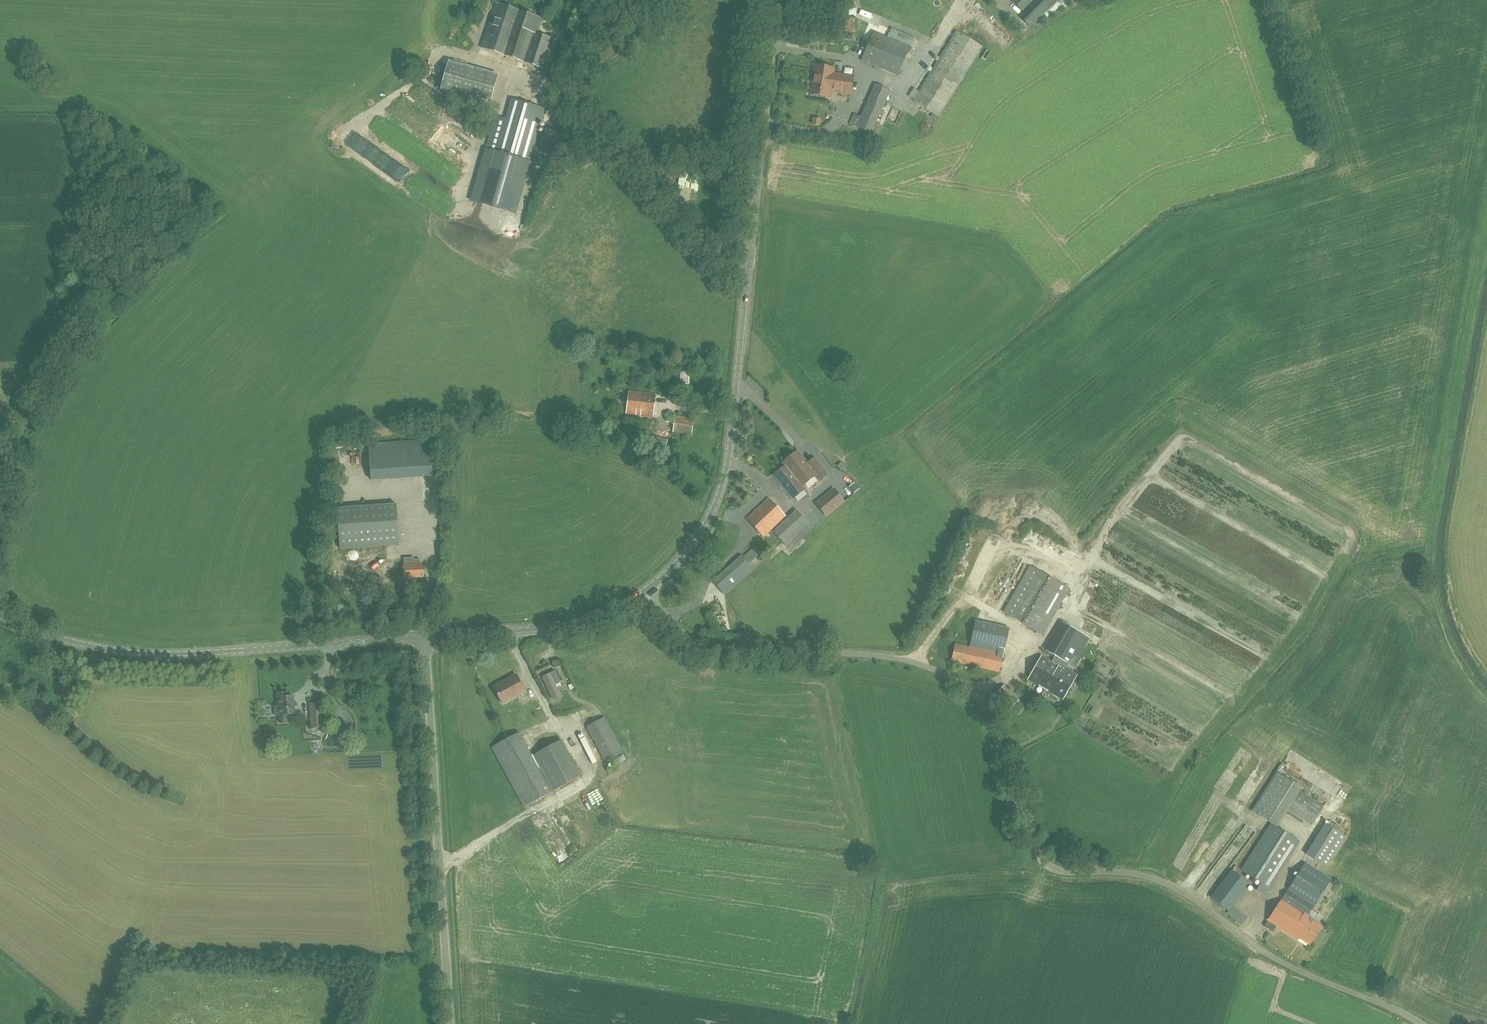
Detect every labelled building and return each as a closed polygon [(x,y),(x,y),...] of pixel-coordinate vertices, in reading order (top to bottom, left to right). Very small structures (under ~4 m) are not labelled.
[(1013,0),(1022,10),(1033,0),(1013,0)] [(1020,17),(1030,27),(1058,0),(1037,0),(1020,17)] [(481,48),(546,70),(557,41),(537,34),(542,19),(496,3),(481,48)] [(874,31),(862,60),(898,75),(910,47),(874,31)] [(982,47),(957,32),(920,92),(914,88),(909,96),(915,100),(914,101),(939,117),(982,47)] [(498,75),(449,61),(441,90),(490,104),(498,75)] [(813,80),(852,86),(853,77),(836,74),(833,74),(834,68),(815,66),(813,80)] [(852,86),(813,80),(811,94),(829,97),(830,90),(833,90),(833,91),(850,94),(852,86)] [(890,91),(876,85),(861,118),(855,115),(851,124),(871,133),(890,91)] [(484,156),(471,201),(516,214),(531,161),(530,161),(545,108),(512,99),(506,120),(496,117),(484,156)] [(410,122),(431,131),(432,128),(427,126),(432,114),(402,101),(399,109),(413,115),(410,122)] [(819,125),(820,119),(821,117),(814,116),(812,124),(819,125)] [(467,160),(475,148),(455,135),(447,148),(467,160)] [(442,196),(437,202),(447,211),(452,205),(442,196)] [(689,384),(689,372),(681,372),(681,384),(689,384)] [(653,417),(656,394),(629,391),(626,414),(653,417)] [(694,419),(676,416),(673,432),(692,435),(694,419)] [(433,476),(431,440),(368,444),(371,480),(433,476)] [(798,451),(783,463),(785,466),(788,465),(803,485),(815,476),(819,481),(828,474),(818,463),(814,458),(808,463),(802,456),(798,451)] [(788,465),(785,466),(775,475),(793,498),(805,489),(802,486),(803,485),(788,465)] [(846,502),(835,489),(816,504),(827,518),(846,502)] [(786,516),(769,498),(747,519),(764,537),(786,516)] [(399,544),(396,504),(337,508),(340,548),(399,544)] [(795,550),(818,528),(805,515),(782,537),(795,550)] [(975,532),(970,542),(978,546),(983,535),(975,532)] [(727,569),(713,581),(725,595),(738,583),(753,569),(749,564),(762,552),(756,545),(743,557),(728,571),(727,569)] [(404,578),(423,577),(423,564),(420,564),(420,560),(414,560),(414,558),(404,559),(405,565),(404,565),(404,578)] [(1013,559),(1009,565),(1016,569),(1020,564),(1013,559)] [(1043,635),(1070,588),(1030,566),(1004,612),(1043,635)] [(1073,574),(1077,581),(1082,579),(1079,572),(1073,574)] [(1010,628),(976,621),(969,647),(955,644),(951,661),(999,672),(1010,628)] [(1042,656),(1028,679),(1045,689),(1063,699),(1077,674),(1066,668),(1069,664),(1085,635),(1063,622),(1047,651),(1056,656),(1052,662),(1042,656)] [(1106,679),(1112,668),(1099,660),(1093,671),(1106,679)] [(518,696),(526,692),(516,675),(494,687),(503,703),(517,695),(518,696)] [(287,690),(270,691),(271,707),(306,705),(305,696),(305,689),(294,690),(294,689),(287,689),(287,690)] [(327,727),(326,702),(314,702),(315,728),(327,727)] [(1016,710),(1023,715),(1029,708),(1023,703),(1016,710)] [(623,752),(604,717),(587,727),(606,762),(623,752)] [(343,743),(346,734),(336,730),(333,740),(343,743)] [(519,732),(492,747),(524,807),(581,776),(561,741),(532,756),(519,732)] [(1247,767),(1254,759),(1246,752),(1239,760),(1247,767)] [(1271,823),(1241,870),(1264,884),(1259,892),(1265,896),(1270,888),(1300,842),(1281,830),(1277,827),(1289,810),(1292,812),(1312,824),(1323,806),(1316,801),(1304,794),(1300,791),(1302,788),(1279,773),(1254,812),(1271,823)] [(1325,824),(1307,854),(1322,864),(1328,868),(1347,838),(1346,837),(1341,834),(1325,824)] [(1305,863),(1284,897),(1264,926),(1273,932),(1276,926),(1298,940),(1299,938),(1310,944),(1321,927),(1307,917),(1330,880),(1305,863)] [(1228,911),(1229,911),(1228,913),(1243,925),(1249,917),(1233,905),(1249,884),(1232,871),(1211,897),(1228,911)]
